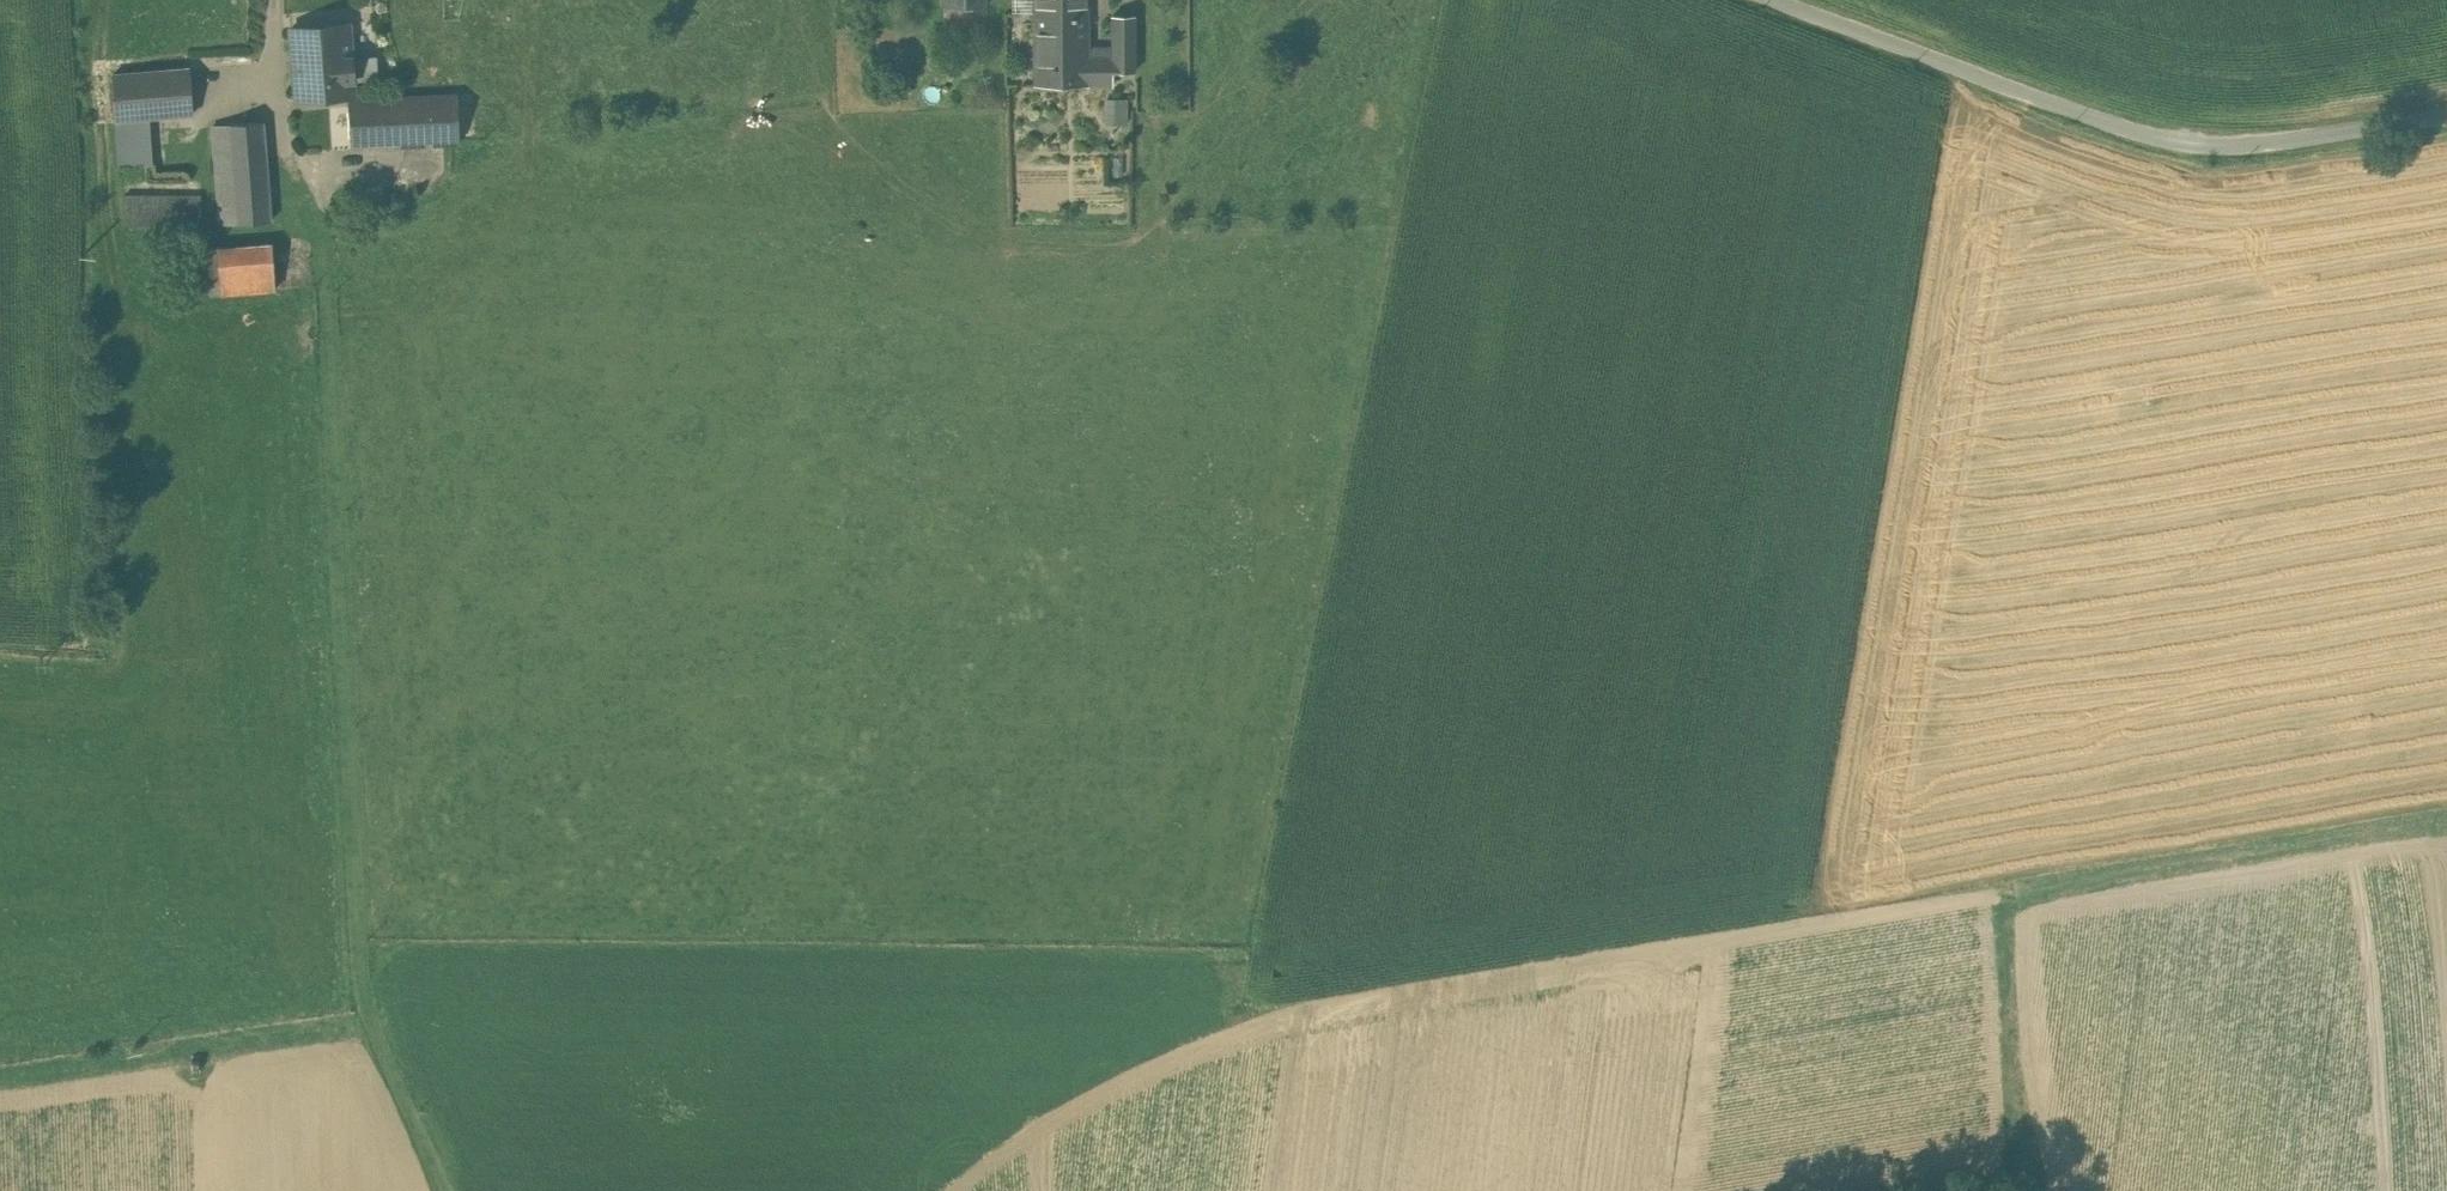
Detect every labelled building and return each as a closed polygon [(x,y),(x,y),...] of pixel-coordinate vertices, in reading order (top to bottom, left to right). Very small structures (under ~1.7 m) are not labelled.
[(1088,84),(1088,55),(1088,0),(1034,0),(1034,84),(1088,84)] [(1112,55),(1112,71),(1134,71),(1134,15),(1112,15),(1112,55)] [(359,21),(294,25),(297,96),(363,93),(359,21)] [(1088,55),(1088,84),(1113,84),(1112,71),(1112,55),(1088,55)] [(191,67),(115,73),(119,116),(195,109),(191,67)] [(457,93),(348,97),(350,147),(459,142),(457,93)] [(1130,97),(1108,97),(1108,122),(1130,122),(1130,97)] [(114,123),(118,166),(156,163),(152,120),(114,123)] [(266,123),(213,127),(220,220),(273,217),(266,123)] [(203,193),(128,192),(127,221),(203,222),(203,193)] [(274,242),(221,245),(224,292),(277,288),(274,242)]
